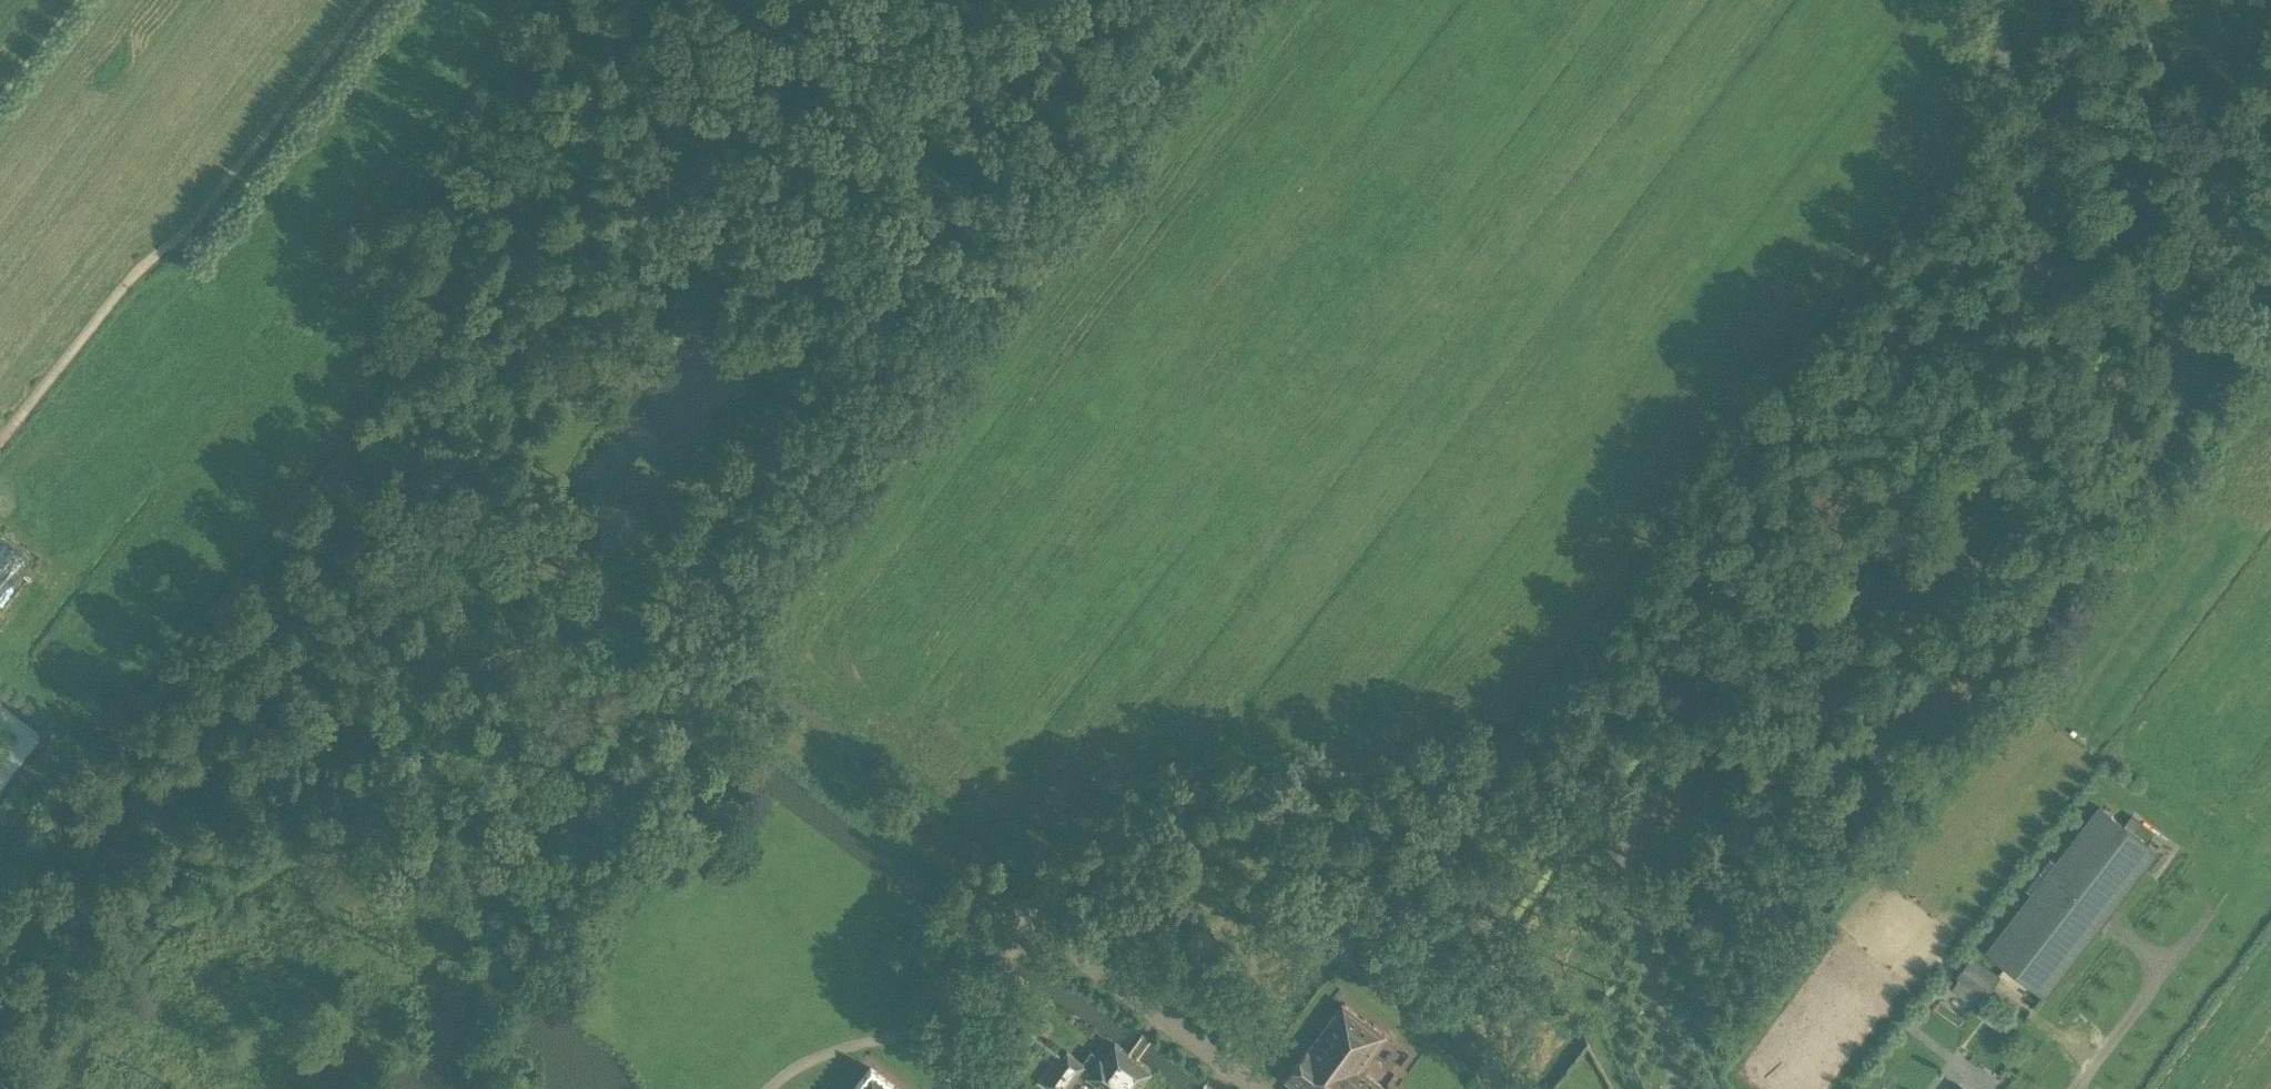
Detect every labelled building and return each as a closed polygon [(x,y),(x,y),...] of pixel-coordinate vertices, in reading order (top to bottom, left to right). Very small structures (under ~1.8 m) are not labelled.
[(2100,803),(2056,860),(2052,856),(2027,889),(2031,892),(1986,949),(2047,996),(2161,850),(2100,803)] [(1958,975),(1985,995),(2001,975),(1973,954),(1958,975)] [(1298,1088),(1389,1088),(1362,1069),(1385,1036),(1342,1003),(1285,1079),(1298,1088)] [(1115,1043),(1103,1059),(1099,1057),(1092,1067),(1068,1050),(1043,1083),(1051,1088),(1068,1088),(1081,1071),(1106,1088),(1142,1088),(1143,1088),(1139,1086),(1151,1069),(1115,1043)] [(869,1066),(851,1088),(899,1088),(869,1066)]
